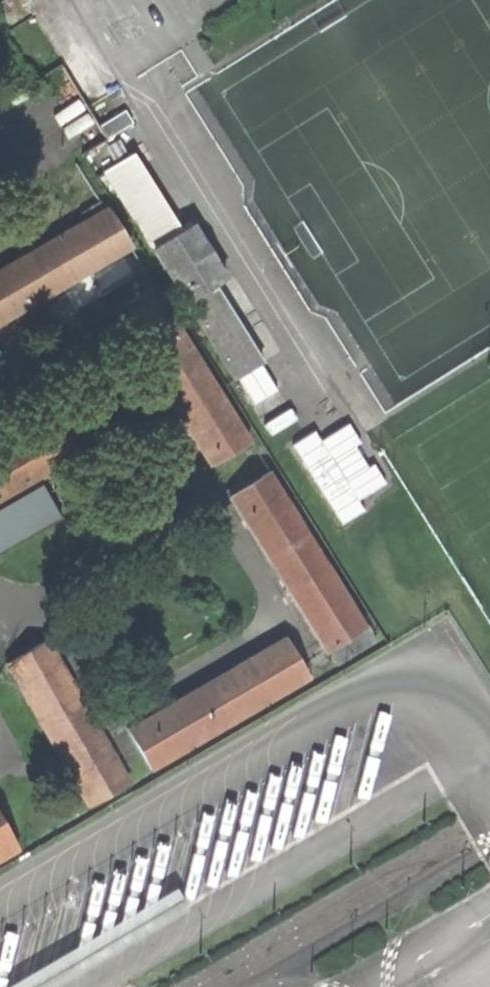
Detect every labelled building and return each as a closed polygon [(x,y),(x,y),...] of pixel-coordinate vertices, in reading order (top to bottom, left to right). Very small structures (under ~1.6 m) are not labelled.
[(189,304),(214,289),(182,236),(134,157),(108,172),(189,304)] [(125,250),(101,210),(0,269),(0,323),(125,250)] [(182,236),(214,289),(227,281),(195,228),(182,236)] [(248,440),(143,271),(102,297),(206,466),(248,440)] [(263,369),(214,289),(189,304),(237,384),(263,369)] [(71,457),(50,421),(0,450),(0,498),(34,479),(71,457)] [(341,523),(367,509),(360,497),(388,482),(376,460),(372,462),(351,421),(321,437),(317,429),(296,440),(341,523)] [(230,496),(325,651),(338,643),(353,634),(365,626),(270,472),(230,496)] [(34,479),(0,498),(0,552),(59,519),(54,510),(50,511),(44,500),(48,497),(44,490),(39,489),(34,479)] [(361,648),(353,634),(338,643),(346,657),(361,648)] [(154,770),(308,682),(284,639),(130,727),(154,770)] [(89,807),(126,785),(44,643),(7,664),(89,807)] [(0,818),(0,860),(18,850),(0,818)] [(186,903),(174,883),(0,985),(0,986),(43,986),(186,903)]
